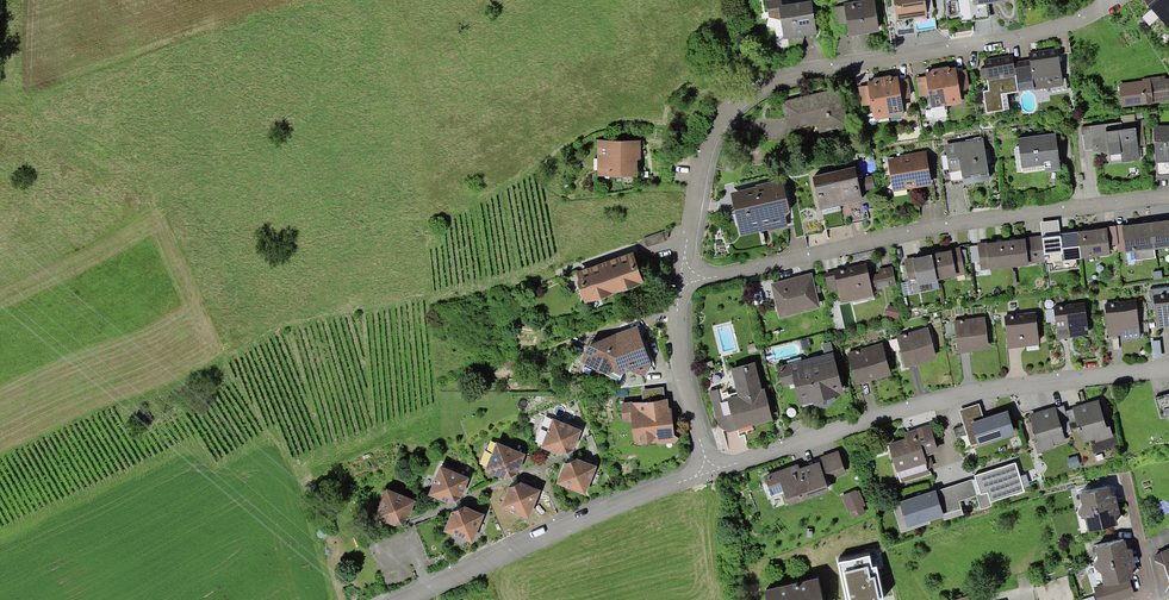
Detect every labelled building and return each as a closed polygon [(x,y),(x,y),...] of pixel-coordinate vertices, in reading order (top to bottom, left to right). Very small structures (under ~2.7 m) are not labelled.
[(766,0),(767,12),(768,12),(769,17),(781,20),(784,39),(817,34),(812,0),(782,5),(782,0),(767,0),(766,0)] [(844,3),(844,6),(847,23),(849,36),(879,31),(875,0),(866,0),(864,0),(844,3)] [(897,21),(928,16),(925,0),(894,0),(897,21)] [(1144,0),(1152,9),(1159,17),(1168,29),(1168,0),(1145,0),(1144,0)] [(847,23),(844,6),(833,8),(836,25),(847,23)] [(1159,17),(1152,9),(1142,17),(1149,26),(1159,17)] [(1029,53),(1030,60),(1034,89),(1034,90),(1051,88),(1051,94),(1068,91),(1066,78),(1062,79),(1058,49),(1029,53)] [(1013,56),(983,60),(988,91),(983,91),(986,113),(1004,110),(1002,95),(1007,94),(1018,92),(1014,62),(1013,56)] [(1014,62),(1018,92),(1034,89),(1030,60),(1014,62)] [(949,66),(940,68),(946,105),(962,102),(959,90),(956,71),(956,67),(950,68),(949,66)] [(931,108),(946,105),(940,68),(932,69),(931,71),(925,72),(926,76),(929,96),(931,108)] [(966,70),(956,71),(959,90),(969,88),(966,70)] [(891,75),(883,76),(889,118),(904,116),(903,111),(904,111),(902,99),(899,80),(898,76),(892,77),(891,75)] [(875,120),(889,118),(883,76),(874,78),(873,80),(867,81),(868,85),(871,104),(873,116),(874,116),(875,120)] [(919,97),(929,96),(926,76),(916,78),(919,97)] [(1119,86),(1121,107),(1168,101),(1168,78),(1165,79),(1165,76),(1142,79),(1142,81),(1119,83),(1120,86),(1119,86)] [(908,79),(899,80),(902,99),(911,98),(908,79)] [(871,104),(868,85),(859,87),(862,106),(871,104)] [(837,88),(780,102),(787,132),(817,125),(819,133),(847,127),(837,88)] [(1121,116),(1121,122),(1135,121),(1135,119),(1134,114),(1121,116)] [(1093,151),(1109,153),(1109,155),(1110,155),(1121,154),(1122,159),(1122,163),(1140,161),(1138,145),(1145,144),(1142,120),(1135,121),(1121,122),(1089,126),(1093,149),(1093,151)] [(1093,149),(1089,126),(1081,128),(1084,150),(1093,149)] [(1154,126),(1155,163),(1156,163),(1168,162),(1168,126),(1154,126)] [(1056,133),(1018,138),(1022,169),(1044,166),(1045,169),(1045,173),(1061,171),(1056,133)] [(983,138),(944,145),(949,173),(961,171),(964,185),(990,180),(983,138)] [(641,140),(598,140),(597,176),(637,177),(637,159),(641,159),(641,140)] [(901,157),(888,159),(893,192),(932,185),(926,151),(901,155),(901,157)] [(1156,163),(1157,176),(1168,176),(1168,162),(1156,163)] [(855,167),(833,172),(841,206),(863,201),(855,167)] [(839,206),(841,206),(833,172),(812,177),(821,211),(822,210),(839,206)] [(872,176),(861,178),(864,191),(875,188),(872,176)] [(756,187),(730,193),(741,236),(769,229),(770,232),(787,228),(785,217),(790,212),(783,179),(755,185),(756,187)] [(840,211),(839,206),(822,210),(823,215),(840,211)] [(1058,220),(1040,222),(1042,236),(1043,238),(1059,236),(1059,234),(1060,234),(1058,220)] [(1151,222),(1154,249),(1168,247),(1168,220),(1151,222)] [(1134,252),(1154,249),(1151,222),(1122,226),(1125,252),(1125,253),(1134,252)] [(1106,227),(1106,228),(1107,228),(1109,246),(1117,245),(1118,252),(1125,252),(1122,226),(1121,225),(1106,227)] [(1106,228),(1077,232),(1081,259),(1110,255),(1109,246),(1107,228),(1106,228)] [(667,241),(669,229),(644,238),(647,247),(667,241)] [(1075,259),(1081,259),(1077,232),(1060,234),(1059,234),(1059,236),(1061,253),(1062,261),(1075,259)] [(1024,238),(1024,239),(1025,239),(1028,264),(1046,262),(1045,255),(1061,253),(1059,236),(1043,238),(1042,236),(1024,238)] [(1024,239),(1005,241),(1009,267),(1028,265),(1028,264),(1025,239),(1024,239)] [(989,270),(1009,267),(1005,241),(986,243),(989,270)] [(989,270),(986,243),(986,242),(978,243),(981,271),(989,270)] [(932,254),(932,255),(937,281),(957,277),(957,276),(965,274),(959,247),(951,249),(951,250),(932,254)] [(1154,249),(1134,252),(1135,260),(1155,258),(1154,249)] [(633,253),(602,263),(613,294),(643,283),(633,253)] [(1076,268),(1075,259),(1062,261),(1061,253),(1045,255),(1046,262),(1046,265),(1049,265),(1050,271),(1076,268)] [(932,255),(912,258),(916,279),(918,285),(937,281),(932,255)] [(916,279),(912,258),(904,260),(908,281),(916,279)] [(585,304),(613,294),(602,263),(576,272),(578,280),(577,282),(585,304)] [(869,275),(866,264),(824,274),(828,291),(837,289),(841,303),(874,297),(872,291),(869,275)] [(879,273),(869,275),(872,291),(896,285),(892,266),(878,269),(879,273)] [(1162,271),(1152,272),(1153,280),(1163,278),(1162,271)] [(821,308),(817,293),(815,286),(812,273),(770,284),(779,318),(821,308)] [(912,294),(909,282),(901,283),(904,296),(912,294)] [(1168,288),(1149,290),(1152,310),(1155,310),(1154,304),(1168,302),(1168,292),(1168,288)] [(1136,300),(1104,304),(1109,337),(1121,335),(1122,342),(1141,340),(1136,300)] [(1085,302),(1053,307),(1057,339),(1089,335),(1085,302)] [(1154,304),(1155,310),(1157,328),(1168,326),(1168,302),(1154,304)] [(901,308),(888,305),(885,316),(898,319),(901,308)] [(1035,312),(1004,316),(1008,349),(1039,345),(1035,312)] [(985,317),(954,321),(958,354),(989,350),(985,317)] [(651,364),(637,326),(616,334),(589,345),(580,361),(606,375),(614,372),(621,374),(623,374),(630,371),(644,377),(651,364)] [(928,327),(896,336),(905,368),(937,359),(928,327)] [(811,347),(809,338),(800,341),(802,350),(811,347)] [(1160,340),(1151,341),(1153,358),(1162,357),(1160,340)] [(825,355),(833,352),(830,342),(822,345),(825,355)] [(883,344),(847,353),(856,385),(891,375),(883,344)] [(825,355),(778,367),(783,387),(795,384),(800,405),(843,394),(833,352),(825,355)] [(718,389),(709,391),(719,428),(729,432),(773,420),(764,388),(762,388),(754,362),(731,369),(738,395),(720,400),(718,389)] [(619,381),(623,374),(621,374),(614,372),(606,375),(619,381)] [(643,402),(665,399),(663,387),(642,390),(643,402)] [(1168,416),(1168,394),(1155,398),(1161,418),(1168,416)] [(643,402),(621,403),(623,418),(627,422),(631,421),(634,440),(639,445),(656,443),(658,444),(675,442),(679,439),(674,436),(672,409),(669,409),(667,399),(665,399),(643,402)] [(1079,432),(1083,443),(1090,441),(1094,453),(1121,445),(1117,433),(1113,434),(1110,427),(1107,428),(1099,400),(1072,408),(1073,410),(1078,430),(1078,432),(1079,432)] [(979,404),(959,410),(964,426),(967,435),(971,446),(978,444),(979,447),(1015,435),(1008,411),(984,418),(979,404)] [(1063,434),(1071,431),(1065,412),(1064,406),(1056,409),(1063,434)] [(1055,407),(1029,415),(1037,442),(1034,443),(1037,454),(1055,448),(1054,446),(1066,442),(1063,434),(1056,409),(1055,407)] [(1071,432),(1078,430),(1073,410),(1065,412),(1071,431),(1071,432)] [(582,431),(553,419),(541,447),(560,456),(573,451),(582,431)] [(905,439),(888,444),(900,483),(930,474),(928,469),(934,467),(930,455),(939,452),(930,424),(903,434),(905,439)] [(967,435),(964,426),(953,429),(956,438),(967,435)] [(592,435),(586,437),(594,455),(599,453),(592,435)] [(525,454),(496,442),(484,471),(504,479),(517,474),(525,454)] [(798,464),(764,476),(769,489),(769,488),(781,485),(784,492),(788,506),(829,492),(825,480),(846,473),(838,451),(820,457),(821,461),(800,469),(798,464)] [(1080,465),(1077,456),(1067,459),(1069,468),(1080,465)] [(564,464),(556,484),(585,495),(597,466),(577,459),(564,464)] [(975,479),(981,495),(988,493),(991,502),(1024,492),(1024,487),(1020,477),(1016,463),(975,476),(975,479)] [(469,477),(440,466),(429,495),(448,503),(462,498),(469,477)] [(1026,475),(1020,477),(1024,487),(1029,486),(1026,475)] [(975,479),(936,491),(944,515),(961,510),(959,502),(977,496),(981,509),(992,506),(991,502),(988,493),(981,495),(975,479)] [(507,489),(499,507),(529,519),(540,490),(521,483),(507,489)] [(769,488),(772,496),(784,492),(781,485),(769,488)] [(1078,513),(1079,514),(1118,504),(1116,496),(1112,495),(1109,487),(1079,494),(1082,506),(1078,513)] [(416,501),(386,489),(374,518),(394,526),(407,521),(416,501)] [(856,490),(841,496),(848,512),(850,511),(853,518),(866,513),(864,507),(866,505),(860,490),(857,491),(856,490)] [(936,491),(936,490),(892,505),(901,533),(930,524),(929,521),(943,517),(944,517),(944,515),(936,491)] [(1120,513),(1118,504),(1079,514),(1079,515),(1085,519),(1088,532),(1118,526),(1116,517),(1120,513)] [(451,511),(443,532),(473,543),(484,515),(464,506),(451,511)] [(944,521),(963,515),(961,510),(944,515),(944,517),(943,517),(944,521)] [(1094,566),(1094,567),(1134,558),(1132,550),(1127,548),(1125,540),(1095,548),(1098,559),(1094,566)] [(1153,556),(1165,593),(1168,591),(1168,548),(1160,552),(1160,553),(1153,556)] [(838,562),(846,599),(883,599),(876,568),(872,569),(869,556),(838,562)] [(1136,567),(1134,558),(1094,567),(1094,568),(1101,574),(1103,584),(1104,587),(1130,580),(1134,579),(1132,571),(1136,567)] [(765,590),(767,599),(823,599),(818,579),(765,590)] [(1098,599),(1122,599),(1135,595),(1130,580),(1104,587),(1103,584),(1093,587),(1098,599)]
